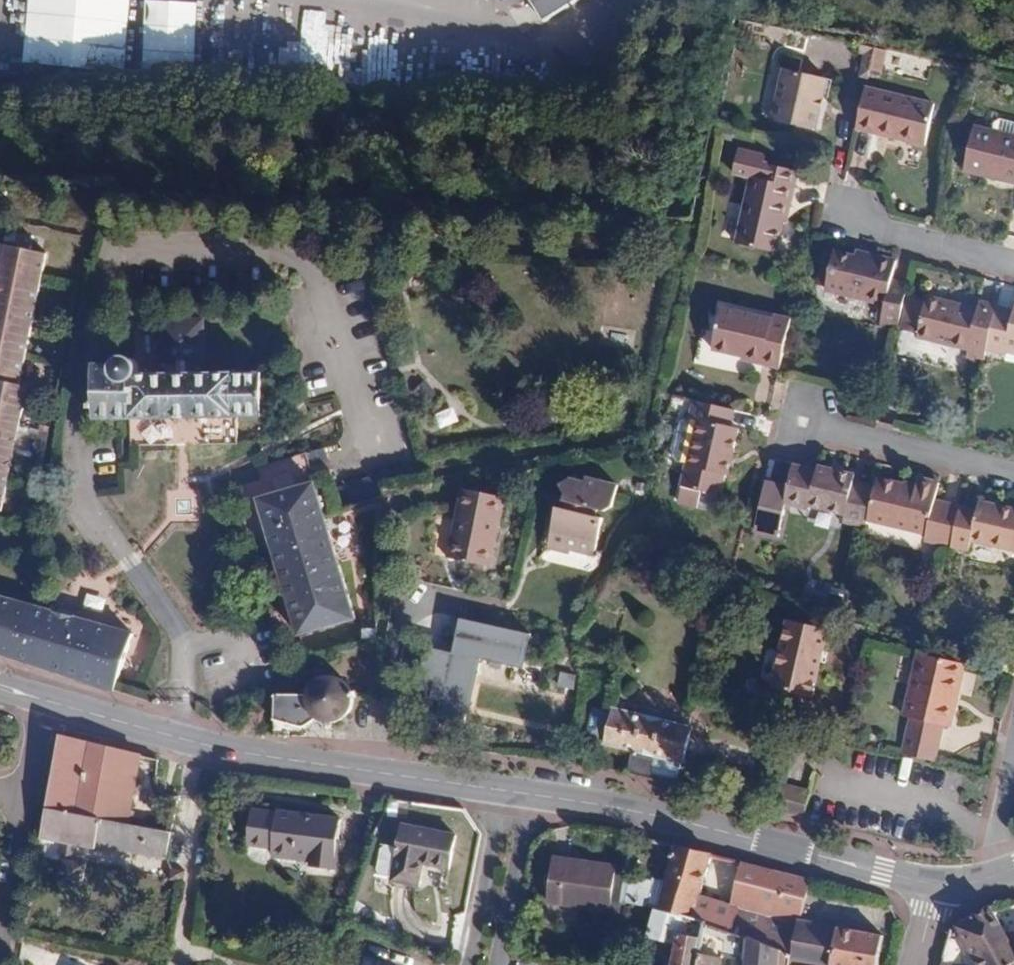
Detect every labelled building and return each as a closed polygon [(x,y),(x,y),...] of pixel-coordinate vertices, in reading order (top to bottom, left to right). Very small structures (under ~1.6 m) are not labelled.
[(20,63),(123,69),(128,0),(17,0),(17,11),(24,12),(20,63)] [(195,1),(168,0),(143,0),(141,68),(193,70),(195,1)] [(527,0),(541,24),(580,0),(528,0),(527,0)] [(862,48),(861,75),(884,77),(886,49),(862,48)] [(816,129),(821,108),(816,106),(818,98),(823,99),(828,79),(787,69),(774,119),(816,129)] [(867,88),(857,129),(874,133),(875,128),(890,132),(889,136),(925,145),(934,104),(867,88)] [(1013,137),(1013,120),(1005,118),(998,123),(995,132),(1013,137)] [(995,132),(975,127),(964,171),(985,176),(985,172),(1013,180),(1013,137),(995,132)] [(875,128),(874,133),(889,136),(890,132),(875,128)] [(785,202),(791,204),(799,172),(763,163),(759,179),(753,178),(737,243),(776,253),(784,220),(781,219),(785,202)] [(985,172),(985,176),(1013,184),(1013,180),(985,172)] [(787,220),(791,204),(785,202),(781,219),(784,220),(787,220)] [(1,512),(13,514),(35,388),(26,386),(49,254),(4,246),(0,272),(0,515),(1,512)] [(841,251),(835,250),(825,289),(886,304),(880,326),(897,330),(908,284),(891,280),(896,260),(874,254),(873,259),(855,255),(841,251)] [(856,250),(855,255),(873,259),(874,254),(856,250)] [(965,359),(983,364),(986,350),(996,307),(979,303),(978,308),(976,314),(947,307),(949,302),(927,296),(925,302),(918,331),(917,337),(920,338),(949,345),(967,350),(965,359)] [(918,331),(925,302),(908,298),(902,327),(918,331)] [(978,308),(949,302),(947,307),(976,314),(978,308)] [(996,307),(986,350),(1004,355),(1004,353),(1006,347),(1013,349),(1013,311),(1013,312),(996,307)] [(779,370),(791,319),(773,314),(772,320),(723,308),(712,350),(761,361),(761,366),(779,370)] [(264,416),(264,375),(236,375),(236,372),(200,373),(199,362),(203,362),(202,321),(160,321),(161,363),(165,363),(165,373),(138,374),(137,369),(137,366),(136,363),(133,361),(131,359),(129,358),(126,357),(123,357),(119,358),(116,360),(114,361),(112,364),(92,364),(94,419),(264,416)] [(947,355),(949,345),(920,338),(918,348),(921,353),(942,358),(947,355)] [(1004,353),(1013,355),(1013,349),(1006,347),(1004,353)] [(735,410),(694,400),(689,418),(698,421),(689,464),(686,464),(680,486),(682,486),(716,494),(717,495),(723,474),(727,475),(738,430),(730,428),(735,410)] [(317,483),(332,478),(323,447),(308,451),(317,483)] [(341,512),(332,478),(317,483),(308,451),(252,468),(299,635),(354,619),(325,517),(341,512)] [(817,471),(792,465),(788,486),(785,502),(808,510),(809,506),(844,514),(842,522),(865,528),(866,520),(874,488),(851,482),(853,474),(818,466),(817,471)] [(594,551),(602,518),(595,517),(598,509),(605,511),(613,507),(618,485),(586,477),(584,482),(570,478),(560,484),(565,493),(563,500),(567,501),(565,509),(558,507),(547,549),(564,554),(570,550),(588,554),(594,551)] [(874,488),(866,520),(925,534),(923,541),(950,547),(959,507),(934,501),(939,481),(918,477),(915,487),(876,478),(874,488)] [(788,486),(766,481),(765,498),(785,502),(788,486)] [(716,494),(682,486),(677,501),(712,510),(716,494)] [(489,534),(496,536),(505,498),(463,489),(448,557),(482,565),(489,534)] [(785,502),(765,498),(757,531),(778,536),(785,502)] [(950,547),(967,550),(970,541),(1013,551),(1013,510),(978,501),(976,510),(959,507),(950,547)] [(490,567),(496,536),(489,534),(482,565),(490,567)] [(0,597),(0,654),(112,692),(131,634),(78,619),(48,611),(0,597)] [(48,611),(78,619),(80,611),(50,603),(48,611)] [(527,634),(461,619),(460,619),(453,649),(453,652),(443,650),(429,647),(426,658),(423,657),(417,679),(439,684),(436,700),(441,701),(437,718),(464,724),(466,713),(460,711),(471,659),(480,661),(482,655),(521,663),(527,634)] [(772,687),(776,687),(808,696),(811,696),(828,631),(788,621),(772,687)] [(926,656),(918,654),(904,716),(909,717),(945,726),(949,726),(953,710),(947,708),(951,694),(956,695),(964,664),(926,656)] [(307,697),(276,696),(274,736),(304,737),(304,726),(317,718),(322,721),(328,722),(335,722),(339,720),(345,716),(348,713),(350,709),(352,704),(352,700),(352,695),(350,690),(348,686),(345,683),(343,681),(338,679),(333,678),(328,677),(322,679),(317,682),(312,686),(309,691),(308,694),(307,697)] [(808,696),(776,687),(773,700),(805,708),(808,696)] [(947,708),(953,710),(956,695),(951,694),(947,708)] [(602,744),(654,757),(680,763),(683,764),(692,728),(612,708),(602,744)] [(945,726),(909,717),(900,754),(936,763),(945,726)] [(127,752),(60,735),(46,808),(128,824),(131,806),(117,803),(127,752)] [(142,755),(127,752),(117,803),(131,806),(142,755)] [(632,754),(627,775),(675,787),(680,763),(654,757),(654,759),(632,754)] [(780,785),(773,811),(803,819),(809,793),(780,785)] [(128,824),(46,808),(40,840),(63,844),(61,861),(57,884),(81,889),(86,863),(73,861),(75,846),(94,850),(95,844),(166,858),(171,832),(128,824)] [(279,812),(278,817),(253,814),(250,844),(274,847),(273,856),(311,861),(310,867),(335,870),(341,820),(279,812)] [(449,869),(456,835),(402,824),(395,857),(398,858),(393,881),(419,886),(424,864),(449,869)] [(621,903),(655,909),(707,924),(748,938),(794,957),(801,921),(801,919),(812,880),(742,863),(732,901),(742,904),(740,909),(731,906),(700,896),(713,855),(677,847),(667,882),(653,878),(652,882),(625,876),(621,903)] [(611,912),(618,867),(554,858),(548,903),(611,912)] [(721,861),(722,880),(738,879),(737,860),(721,861)] [(169,880),(183,883),(185,872),(171,869),(169,880)] [(1008,934),(990,906),(955,926),(978,964),(1013,964),(1013,933),(1008,934)] [(647,937),(676,945),(672,964),(698,964),(707,924),(655,909),(647,937)] [(794,957),(793,963),(805,964),(878,964),(884,937),(801,921),(794,957)] [(707,924),(698,964),(722,964),(724,954),(746,959),(748,938),(707,924)] [(748,938),(746,959),(746,964),(793,964),(793,963),(794,957),(748,938)]
